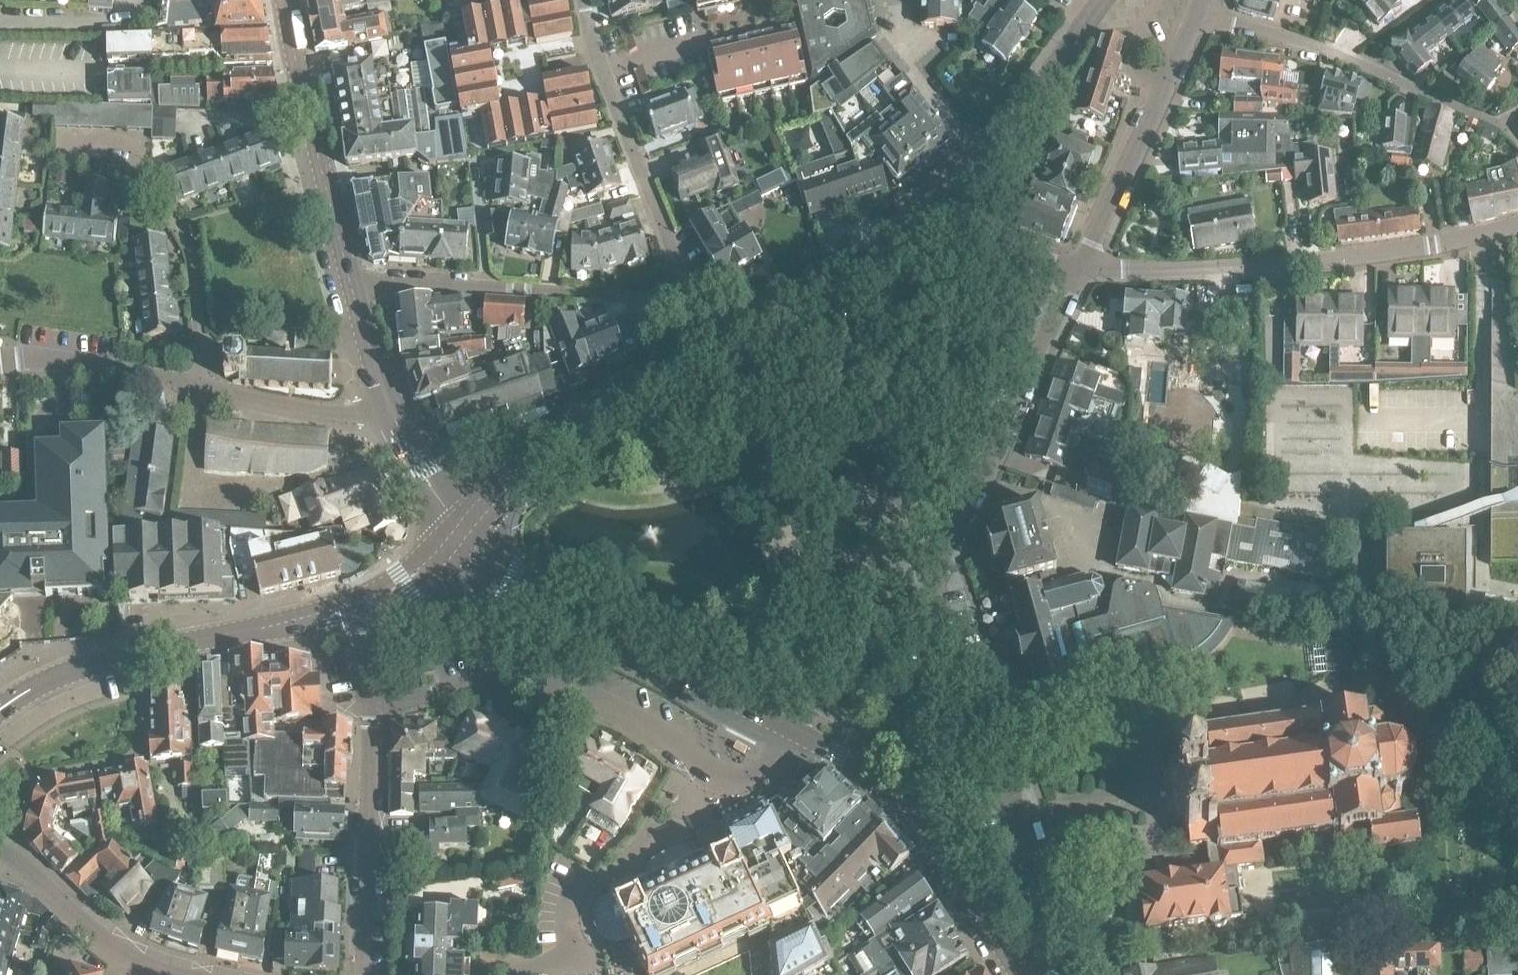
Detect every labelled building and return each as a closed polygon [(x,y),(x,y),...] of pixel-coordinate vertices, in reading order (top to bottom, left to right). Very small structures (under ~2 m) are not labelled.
[(114,0),(89,0),(88,9),(113,11),(114,0)] [(216,33),(266,31),(262,0),(259,0),(212,6),(216,33)] [(307,1),(310,16),(326,13),(329,25),(346,22),(344,13),(368,9),(371,8),(370,0),(344,0),(341,1),(341,0),(336,0),(325,2),(324,0),(311,0),(307,1)] [(371,8),(368,9),(370,18),(389,14),(389,15),(393,14),(391,0),(370,0),(371,8)] [(468,48),(450,51),(453,59),(463,116),(485,112),(489,132),(484,133),(487,150),(596,129),(586,72),(543,80),(548,109),(539,111),(537,102),(498,109),(488,51),(535,42),(536,44),(572,37),(565,0),(557,0),(462,18),(468,48)] [(464,18),(480,15),(477,6),(478,6),(477,0),(465,0),(467,7),(462,8),(464,18)] [(605,2),(609,4),(613,18),(650,8),(650,7),(662,4),(661,0),(605,0),(605,2)] [(687,0),(685,0),(667,4),(670,15),(689,10),(687,0)] [(699,16),(708,14),(709,19),(720,17),(719,11),(766,0),(695,0),(699,16)] [(795,25),(796,29),(808,83),(809,83),(809,85),(827,73),(829,75),(837,69),(856,57),(874,43),(872,41),(877,37),(870,0),(789,0),(795,25)] [(921,30),(959,30),(959,0),(922,0),(921,30)] [(993,4),(987,0),(975,0),(971,4),(976,8),(968,20),(983,31),(975,43),(976,48),(987,55),(991,54),(1005,64),(1026,34),(1011,23),(1008,27),(996,19),(1000,14),(990,8),(993,4)] [(993,4),(990,8),(1000,14),(996,19),(1008,27),(1011,23),(1026,34),(1036,21),(1035,17),(1029,13),(1026,14),(1006,0),(987,0),(993,4)] [(1236,3),(1241,12),(1274,22),(1280,0),(1237,0),(1236,3)] [(1361,10),(1373,0),(1354,0),(1361,10)] [(1361,10),(1366,16),(1369,13),(1379,25),(1384,21),(1389,23),(1394,18),(1394,13),(1402,7),(1396,0),(1373,0),(1361,10)] [(1430,17),(1446,38),(1462,25),(1466,26),(1470,22),(1470,19),(1474,17),(1461,0),(1459,0),(1438,16),(1436,13),(1430,17)] [(1476,8),(1486,0),(1470,0),(1476,8)] [(1486,18),(1498,9),(1492,0),(1479,10),(1480,10),(1486,18)] [(1505,18),(1499,10),(1487,18),(1493,28),(1505,18)] [(310,16),(316,52),(389,39),(388,35),(393,35),(389,15),(389,14),(370,18),(346,22),(329,25),(326,13),(310,16)] [(1393,51),(1402,62),(1414,77),(1433,62),(1427,54),(1428,53),(1432,54),(1436,50),(1436,46),(1446,38),(1430,17),(1426,20),(1429,24),(1419,32),(1415,27),(1394,44),(1393,51)] [(1507,18),(1491,31),(1506,50),(1509,47),(1511,50),(1517,45),(1517,33),(1507,18)] [(390,96),(392,106),(340,114),(347,166),(419,156),(431,166),(438,165),(436,123),(461,120),(446,46),(449,45),(445,26),(432,28),(431,25),(421,27),(425,48),(433,90),(390,96)] [(627,25),(618,29),(622,37),(630,34),(627,25)] [(720,103),(808,83),(796,29),(712,47),(712,48),(707,49),(708,54),(713,53),(720,84),(715,85),(718,99),(720,103)] [(271,66),(266,32),(153,35),(152,63),(152,65),(175,64),(175,61),(190,61),(190,57),(222,56),(222,68),(271,66)] [(622,37),(625,46),(634,42),(630,34),(622,37)] [(1098,87),(1112,91),(1127,42),(1101,34),(1088,74),(1101,77),(1098,87)] [(153,35),(108,36),(108,64),(152,63),(153,35)] [(634,42),(625,46),(629,54),(637,50),(634,42)] [(856,57),(936,164),(958,148),(938,123),(940,121),(930,109),(929,110),(903,78),(901,78),(875,45),(874,43),(856,57)] [(1502,64),(1480,46),(1458,75),(1485,96),(1497,81),(1492,77),(1502,64)] [(1220,94),(1236,96),(1235,101),(1235,116),(1263,116),(1263,101),(1247,101),(1248,97),(1258,98),(1263,56),(1223,52),(1220,80),(1221,80),(1220,94)] [(1258,98),(1260,98),(1263,101),(1263,116),(1282,116),(1283,107),(1295,108),(1298,86),(1280,84),(1283,58),(1263,56),(1258,98)] [(837,69),(921,177),(929,170),(936,164),(856,57),(837,69)] [(372,64),(332,69),(340,114),(392,106),(390,96),(388,82),(375,84),(372,64)] [(637,70),(635,71),(637,79),(646,77),(643,68),(637,70)] [(820,87),(810,93),(814,119),(822,117),(829,130),(838,125),(852,150),(864,141),(874,154),(875,153),(897,181),(893,184),(900,193),(921,177),(837,69),(829,75),(831,78),(820,87)] [(152,71),(108,71),(109,104),(152,104),(152,89),(152,71)] [(208,75),(196,75),(197,91),(200,90),(200,102),(208,102),(208,103),(255,102),(256,106),(279,105),(274,73),(208,75)] [(196,74),(171,75),(172,89),(172,91),(197,91),(196,75),(196,74)] [(1103,119),(1112,91),(1098,87),(1101,77),(1088,74),(1076,112),(1103,119)] [(1351,116),(1360,84),(1327,75),(1320,100),(1321,100),(1317,115),(1351,116)] [(649,85),(646,77),(637,79),(640,88),(649,85)] [(649,85),(640,88),(642,97),(652,94),(649,85)] [(152,108),(177,109),(200,110),(200,102),(200,90),(197,91),(172,91),(172,89),(159,89),(152,89),(152,104),(152,108)] [(647,120),(650,120),(651,124),(699,106),(695,93),(686,96),(685,93),(681,89),(674,92),(673,98),(662,102),(657,98),(651,100),(650,106),(646,107),(647,111),(645,114),(647,120)] [(34,103),(33,117),(56,118),(57,104),(34,103)] [(56,118),(56,128),(67,128),(68,105),(57,104),(56,118)] [(67,128),(78,128),(79,105),(68,105),(67,128)] [(78,128),(90,129),(91,105),(79,105),(78,128)] [(90,129),(102,129),(103,106),(91,105),(90,129)] [(102,129),(114,130),(115,106),(103,106),(102,129)] [(114,130),(126,130),(127,107),(115,106),(114,130)] [(653,135),(656,136),(657,139),(662,138),(666,141),(672,139),(673,133),(686,129),(689,132),(696,130),(697,125),(696,121),(704,118),(699,106),(651,124),(653,127),(650,130),(653,135)] [(126,130),(138,131),(139,107),(127,107),(126,130)] [(139,107),(138,131),(151,131),(152,117),(152,108),(139,107)] [(1416,160),(1440,169),(1453,114),(1429,107),(1416,160)] [(160,117),(160,119),(164,120),(177,120),(177,109),(152,108),(152,117),(160,117)] [(1317,115),(1309,115),(1310,123),(1318,123),(1317,115)] [(1266,173),(1293,170),(1291,147),(1288,116),(1282,116),(1263,116),(1235,116),(1220,116),(1219,144),(1178,148),(1180,175),(1223,172),(1224,178),(1266,173)] [(1382,155),(1392,155),(1406,156),(1407,148),(1404,148),(1407,117),(1385,116),(1382,148),(1383,148),(1382,155)] [(153,131),(152,140),(163,140),(163,130),(164,120),(160,119),(160,117),(152,117),(151,131),(153,131)] [(22,154),(26,122),(0,119),(0,152),(22,154)] [(436,123),(438,165),(469,163),(468,154),(469,153),(463,119),(461,120),(436,123)] [(164,120),(163,130),(176,130),(177,120),(164,120)] [(1478,124),(1469,120),(1465,131),(1474,135),(1478,124)] [(1485,127),(1481,136),(1499,142),(1502,132),(1485,127)] [(730,129),(722,132),(726,142),(734,139),(730,129)] [(163,140),(176,141),(176,130),(163,130),(163,140)] [(275,148),(269,131),(244,141),(256,174),(282,165),(280,159),(282,159),(278,147),(275,148)] [(727,145),(726,142),(722,132),(699,141),(704,154),(705,157),(671,170),(682,200),(715,188),(717,195),(742,185),(727,145)] [(1089,139),(1072,132),(1069,140),(1086,147),(1089,139)] [(570,139),(557,141),(558,152),(574,150),(570,139)] [(1059,139),(1042,185),(1058,192),(1076,146),(1059,139)] [(542,142),(541,150),(557,151),(557,140),(542,142)] [(244,141),(218,150),(230,184),(256,174),(244,141)] [(572,175),(573,178),(574,179),(613,165),(611,157),(612,154),(610,148),(607,146),(606,143),(574,154),(580,172),(572,175)] [(1314,154),(1314,145),(1291,147),(1293,170),(1294,180),(1294,181),(1306,180),(1309,205),(1336,202),(1331,153),(1314,154)] [(1076,146),(1058,192),(1075,199),(1094,152),(1076,146)] [(218,150),(191,160),(203,194),(230,184),(218,150)] [(18,186),(22,154),(0,152),(0,184),(18,186)] [(853,153),(802,170),(796,173),(811,216),(888,189),(880,166),(859,173),(853,153)] [(1407,156),(1406,156),(1392,155),(1391,166),(1406,167),(1407,156)] [(526,164),(496,161),(495,181),(537,185),(555,189),(556,174),(540,173),(541,158),(527,157),(526,164)] [(177,203),(203,194),(191,160),(165,170),(177,203)] [(572,192),(585,188),(589,199),(621,187),(620,185),(621,182),(618,174),(616,173),(613,165),(574,179),(573,178),(568,180),(572,192)] [(1473,224),(1497,220),(1496,217),(1517,211),(1517,165),(1486,173),(1488,182),(1465,187),(1473,224)] [(1468,170),(1461,167),(1458,177),(1464,180),(1468,170)] [(753,182),(758,193),(760,197),(761,197),(789,184),(782,168),(753,182)] [(1293,170),(1266,173),(1267,184),(1294,180),(1293,170)] [(70,175),(51,173),(51,176),(48,203),(67,205),(70,175)] [(389,256),(409,222),(421,201),(432,203),(431,196),(428,178),(393,179),(355,183),(351,189),(360,234),(365,236),(370,262),(375,264),(385,263),(389,256)] [(87,180),(83,214),(79,242),(114,246),(118,218),(103,216),(108,183),(87,180)] [(526,206),(527,197),(543,202),(539,218),(547,219),(549,208),(555,189),(537,185),(495,181),(493,203),(526,206)] [(1058,192),(1042,185),(1035,183),(1033,189),(1028,187),(1015,222),(1019,224),(1018,227),(1021,228),(1019,232),(1028,236),(1029,231),(1037,234),(1036,239),(1054,245),(1055,241),(1059,242),(1060,240),(1065,242),(1078,208),(1073,206),(1075,199),(1058,192)] [(14,218),(18,186),(0,184),(0,216),(14,218)] [(556,185),(555,189),(549,208),(561,210),(563,212),(571,189),(556,185)] [(764,205),(761,197),(760,197),(758,193),(715,213),(714,211),(690,225),(722,282),(763,258),(744,226),(743,227),(737,217),(764,205)] [(409,222),(389,256),(441,259),(443,224),(443,203),(432,204),(432,203),(421,201),(409,222)] [(622,218),(633,215),(634,215),(630,201),(607,208),(610,221),(613,220),(622,218)] [(1248,202),(1189,212),(1196,250),(1254,240),(1248,202)] [(602,205),(585,210),(587,222),(591,235),(602,271),(626,264),(615,231),(603,235),(598,218),(605,217),(602,205)] [(1355,205),(1338,207),(1337,208),(1337,242),(1360,239),(1355,205)] [(1362,240),(1421,232),(1417,206),(1358,215),(1362,240)] [(552,257),(556,233),(569,235),(571,226),(573,215),(572,215),(563,212),(549,208),(547,219),(539,218),(514,213),(507,248),(523,251),(523,253),(535,255),(535,254),(552,257)] [(43,237),(79,242),(83,214),(47,209),(43,237)] [(459,225),(443,224),(441,259),(466,261),(468,228),(476,228),(475,209),(458,211),(459,225)] [(573,215),(571,226),(587,222),(585,210),(572,213),(572,215),(573,215)] [(502,236),(499,212),(492,213),(487,213),(485,214),(488,238),(502,236)] [(633,215),(622,218),(624,222),(613,225),(615,231),(626,264),(626,267),(647,261),(645,257),(649,257),(637,218),(635,219),(633,215)] [(14,218),(0,216),(0,249),(10,250),(14,218)] [(24,233),(39,234),(40,220),(26,219),(24,233)] [(121,219),(119,241),(128,242),(130,219),(121,219)] [(143,219),(130,220),(131,232),(144,231),(143,219)] [(573,270),(602,271),(591,235),(574,234),(573,270)] [(134,241),(138,274),(170,270),(166,237),(134,241)] [(138,274),(142,306),(174,302),(170,270),(138,274)] [(1375,365),(1375,369),(1375,384),(1421,382),(1422,288),(1388,288),(1388,342),(1411,342),(1411,366),(1375,365)] [(1467,379),(1467,366),(1431,365),(1431,342),(1455,342),(1455,289),(1422,288),(1421,382),(1467,379)] [(1284,385),(1300,385),(1301,349),(1330,349),(1330,295),(1296,295),(1296,322),(1284,322),(1284,385)] [(1366,385),(1375,384),(1375,369),(1340,368),(1340,350),(1364,350),(1364,296),(1330,295),(1330,349),(1329,385),(1366,385)] [(435,299),(433,299),(437,327),(438,326),(446,325),(446,331),(465,329),(464,316),(474,315),(472,297),(462,298),(462,296),(435,299)] [(397,301),(399,323),(418,321),(420,337),(428,337),(429,342),(439,343),(439,336),(438,326),(437,327),(433,299),(435,299),(435,297),(397,301)] [(484,326),(490,327),(508,328),(507,343),(521,339),(521,328),(525,329),(526,301),(486,299),(484,318),(484,326)] [(1160,333),(1184,335),(1185,324),(1207,326),(1207,329),(1225,331),(1227,311),(1187,308),(1187,303),(1166,301),(1166,302),(1128,299),(1126,318),(1128,318),(1125,350),(1144,351),(1144,342),(1159,343),(1160,333)] [(176,302),(174,302),(142,306),(146,339),(182,335),(178,305),(176,305),(176,302)] [(609,316),(609,304),(587,303),(587,315),(609,316)] [(572,315),(573,318),(575,321),(575,323),(578,321),(583,320),(579,312),(572,315)] [(545,356),(561,350),(571,376),(575,374),(575,375),(578,376),(582,374),(583,372),(583,371),(593,368),(592,365),(575,323),(575,321),(573,318),(567,320),(564,313),(555,317),(557,324),(544,329),(545,356)] [(472,319),(473,338),(485,337),(486,338),(491,337),(490,327),(484,326),(484,318),(472,319)] [(578,321),(575,323),(592,365),(610,358),(611,361),(622,357),(621,354),(624,353),(612,321),(586,331),(583,320),(578,321)] [(418,321),(399,323),(402,357),(406,357),(406,359),(439,355),(439,354),(439,343),(429,342),(428,337),(420,337),(418,321)] [(247,357),(246,379),(234,378),(233,384),(331,387),(332,356),(306,355),(306,333),(251,331),(250,342),(268,342),(267,347),(287,348),(287,354),(247,353),(247,357)] [(407,360),(403,361),(410,381),(466,368),(462,355),(487,352),(486,338),(485,337),(473,338),(471,338),(448,341),(449,356),(445,357),(439,357),(439,355),(406,359),(407,360)] [(444,393),(435,396),(437,402),(445,426),(506,406),(508,411),(543,398),(557,393),(544,355),(528,360),(526,352),(525,352),(521,339),(507,343),(503,345),(508,358),(489,364),(491,372),(484,374),(469,379),(470,381),(442,390),(444,393)] [(225,378),(234,378),(246,379),(247,357),(227,356),(225,378)] [(1051,382),(1097,397),(1100,388),(1101,388),(1105,378),(1094,374),(1097,368),(1086,364),(1083,372),(1057,364),(1051,382)] [(1492,382),(1491,464),(1517,464),(1517,365),(1492,365),(1492,382)] [(410,381),(419,408),(437,402),(435,396),(444,393),(442,390),(470,381),(469,379),(466,368),(410,381)] [(562,375),(552,378),(556,389),(566,386),(562,375)] [(1051,382),(1026,457),(1068,471),(1080,436),(1109,446),(1122,407),(1114,404),(1115,404),(1097,397),(1051,382)] [(243,426),(209,420),(206,470),(236,475),(236,474),(263,476),(304,474),(327,466),(329,431),(243,426)] [(125,512),(122,534),(160,533),(162,517),(173,434),(136,429),(125,512)] [(0,511),(0,614),(14,600),(14,587),(34,586),(34,590),(49,590),(49,586),(73,585),(73,594),(80,593),(80,595),(107,594),(101,434),(67,436),(67,452),(57,452),(56,442),(34,443),(36,509),(0,511)] [(110,438),(112,469),(128,468),(126,437),(110,438)] [(22,453),(1,454),(3,481),(23,479),(22,453)] [(323,484),(293,495),(300,514),(306,512),(313,530),(341,519),(338,511),(364,502),(375,531),(396,523),(375,467),(323,486),(323,484)] [(1086,476),(1079,494),(1085,496),(1098,500),(1117,506),(1122,507),(1127,482),(1119,481),(1117,487),(1086,476)] [(1181,517),(1185,518),(1237,528),(1242,479),(1241,478),(1233,480),(1227,481),(1199,481),(1188,480),(1183,511),(1181,517)] [(1051,497),(1062,500),(1065,490),(1063,489),(1055,486),(1051,497)] [(1062,500),(1082,507),(1085,496),(1079,494),(1065,490),(1062,500)] [(1082,507),(1089,509),(1094,511),(1098,500),(1085,496),(1082,507)] [(1491,550),(1491,565),(1517,565),(1517,499),(1491,499),(1491,550)] [(1057,572),(1047,537),(1037,503),(989,517),(995,537),(988,539),(995,564),(1002,562),(1008,584),(1057,572)] [(1216,598),(1221,574),(1208,572),(1209,566),(1211,558),(1263,567),(1265,556),(1290,561),(1288,573),(1326,580),(1334,537),(1239,519),(1237,528),(1185,518),(1183,531),(1158,526),(1160,514),(1129,509),(1118,568),(1176,579),(1174,593),(1204,598),(1204,596),(1216,598)] [(222,532),(222,531),(160,533),(122,534),(115,534),(116,585),(128,584),(129,598),(224,595),(223,580),(235,580),(231,549),(232,532),(222,532)] [(232,532),(231,549),(238,582),(256,577),(261,596),(341,575),(332,538),(332,537),(313,536),(267,535),(232,532)] [(1466,536),(1426,536),(1414,536),(1387,535),(1386,611),(1466,612),(1466,536)] [(1066,694),(1068,699),(1112,687),(1106,664),(1080,672),(1077,664),(1080,663),(1082,670),(1117,660),(1123,663),(1131,667),(1138,669),(1146,671),(1154,671),(1160,672),(1166,671),(1165,663),(1172,662),(1178,661),(1184,659),(1196,653),(1203,648),(1211,641),(1219,630),(1222,624),(1163,614),(1158,599),(1157,596),(1154,593),(1151,590),(1147,589),(1125,585),(1122,585),(1119,585),(1117,587),(1115,589),(1114,591),(1112,601),(1101,598),(1105,594),(1102,584),(1093,578),(1084,581),(1083,578),(1012,598),(1023,639),(1016,641),(1022,663),(1029,661),(1040,701),(1066,694)] [(1237,613),(1294,624),(1343,634),(1349,609),(1299,599),(1300,595),(1242,584),(1237,613)] [(1486,598),(1480,627),(1517,634),(1517,604),(1486,598)] [(1352,640),(1324,643),(1327,675),(1355,672),(1352,640)] [(268,660),(269,657),(261,658),(261,654),(221,657),(222,667),(226,749),(228,784),(249,783),(239,741),(272,738),(268,660)] [(287,657),(270,658),(273,723),(312,719),(312,716),(321,716),(319,678),(310,679),(309,665),(302,660),(288,660),(287,657)] [(226,749),(222,667),(197,669),(201,750),(226,749)] [(167,687),(168,709),(171,759),(181,759),(182,766),(177,767),(177,779),(178,787),(195,787),(193,766),(192,758),(189,701),(181,701),(181,687),(167,687)] [(1208,925),(1210,925),(1215,929),(1224,928),(1228,922),(1229,922),(1229,920),(1244,918),(1237,867),(1264,864),(1261,843),(1350,831),(1350,839),(1373,838),(1375,852),(1421,846),(1416,816),(1401,818),(1398,793),(1409,785),(1416,772),(1413,755),(1403,744),(1387,740),(1380,741),(1379,738),(1384,732),(1382,722),(1376,717),(1366,718),(1365,710),(1212,732),(1206,696),(1192,698),(1196,720),(1199,720),(1202,733),(1203,738),(1176,742),(1180,769),(1169,771),(1171,779),(1164,780),(1169,815),(1175,814),(1176,821),(1187,820),(1191,849),(1207,846),(1211,873),(1144,883),(1147,903),(1143,903),(1147,931),(1207,923),(1208,925)] [(148,753),(150,754),(151,760),(171,759),(168,709),(150,710),(151,737),(149,737),(149,739),(148,748),(148,753)] [(471,721),(456,753),(460,755),(496,770),(495,772),(487,791),(488,802),(489,814),(521,828),(523,825),(545,832),(550,811),(532,805),(533,803),(516,796),(523,777),(534,778),(544,753),(529,747),(531,741),(529,739),(519,735),(517,734),(514,739),(507,737),(510,727),(479,714),(475,722),(471,721)] [(281,799),(280,807),(331,809),(331,800),(344,801),(347,762),(352,762),(353,745),(352,745),(353,725),(323,723),(322,731),(316,731),(316,735),(304,734),(304,736),(274,735),(274,741),(274,743),(257,744),(255,777),(265,777),(264,799),(281,799)] [(414,816),(414,777),(426,777),(426,761),(456,761),(458,757),(454,755),(459,743),(446,738),(435,737),(435,726),(394,725),(393,766),(392,766),(391,816),(414,816)] [(579,792),(595,802),(596,802),(619,764),(610,759),(613,754),(600,746),(603,741),(601,735),(594,731),(586,733),(580,742),(583,744),(567,771),(563,788),(577,796),(579,792)] [(619,764),(596,802),(595,802),(590,812),(620,829),(649,782),(647,781),(651,775),(649,770),(645,768),(646,766),(633,759),(627,768),(619,764)] [(102,774),(99,775),(104,807),(115,805),(116,813),(115,813),(119,834),(135,831),(138,845),(154,842),(151,828),(159,827),(147,765),(124,769),(123,771),(115,772),(111,770),(105,771),(102,774)] [(803,784),(798,788),(821,811),(843,788),(827,771),(815,769),(803,781),(803,784)] [(67,778),(41,783),(64,806),(67,805),(68,809),(71,809),(73,814),(97,811),(96,800),(92,776),(87,777),(82,775),(77,779),(68,781),(67,778)] [(59,810),(64,806),(41,783),(24,838),(43,857),(44,857),(52,863),(53,868),(57,870),(61,873),(78,858),(55,836),(54,828),(59,810)] [(790,786),(779,800),(788,809),(787,810),(811,834),(827,817),(821,811),(798,788),(790,786)] [(422,813),(458,812),(479,811),(488,811),(487,803),(486,790),(478,787),(443,789),(444,787),(421,787),(422,813)] [(827,817),(811,834),(824,847),(836,835),(841,829),(862,807),(843,788),(821,811),(827,817)] [(227,795),(204,796),(204,812),(227,811),(227,795)] [(834,963),(825,944),(822,946),(819,939),(818,939),(814,930),(803,909),(781,862),(793,858),(768,806),(765,800),(724,820),(722,827),(732,852),(721,857),(712,862),(708,855),(701,852),(694,855),(680,850),(652,865),(646,879),(634,884),(627,881),(611,887),(608,894),(610,897),(608,897),(592,915),(596,930),(619,943),(630,940),(647,974),(665,974),(758,932),(769,927),(772,951),(774,974),(840,974),(834,963)] [(779,800),(768,806),(793,858),(781,862),(803,909),(862,847),(859,844),(878,823),(863,808),(862,807),(841,829),(836,835),(824,847),(811,834),(787,810),(788,809),(779,800)] [(206,833),(231,833),(245,822),(296,823),(295,836),(298,836),(298,840),(343,842),(345,811),(331,811),(331,809),(279,807),(240,806),(222,821),(221,819),(205,832),(206,833)] [(434,847),(466,847),(465,828),(480,828),(479,811),(458,812),(458,823),(433,824),(433,827),(413,828),(414,855),(434,855),(434,847)] [(98,848),(68,878),(80,890),(83,888),(92,897),(101,888),(128,915),(154,889),(164,898),(173,889),(183,872),(170,870),(155,861),(142,874),(131,863),(139,854),(138,854),(118,850),(110,842),(105,815),(93,817),(93,820),(97,841),(98,848)] [(93,842),(97,841),(95,829),(93,820),(70,823),(71,828),(93,842)] [(862,847),(803,909),(814,930),(818,939),(819,939),(836,925),(835,925),(848,915),(842,907),(861,888),(868,895),(874,891),(877,888),(869,880),(871,877),(875,880),(879,875),(885,881),(890,876),(910,856),(878,823),(859,844),(862,847)] [(315,857),(302,856),(302,873),(314,873),(315,857)] [(296,857),(278,857),(278,869),(296,869),(296,857)] [(197,884),(211,884),(211,858),(198,858),(198,859),(198,874),(197,884)] [(211,884),(225,883),(224,858),(211,858),(211,884)] [(183,873),(181,879),(188,882),(190,876),(183,873)] [(494,891),(525,885),(523,874),(492,879),(494,891)] [(888,927),(889,929),(900,921),(931,898),(913,875),(859,917),(873,935),(875,937),(888,927)] [(217,953),(239,957),(254,882),(238,879),(236,893),(229,892),(217,953)] [(263,937),(270,901),(276,902),(277,884),(272,884),(272,885),(254,882),(239,957),(261,962),(266,938),(263,937)] [(18,935),(34,940),(48,944),(50,937),(59,925),(37,902),(18,897),(20,890),(0,884),(0,929),(18,935)] [(292,912),(291,939),(338,940),(339,913),(335,913),(336,885),(293,884),(293,895),(289,899),(289,909),(292,912)] [(151,933),(174,941),(190,895),(173,889),(164,898),(162,899),(163,904),(160,913),(157,912),(149,921),(151,933)] [(207,900),(190,895),(174,941),(198,949),(205,929),(202,928),(205,917),(201,916),(207,900)] [(408,938),(407,949),(453,951),(453,944),(463,944),(463,933),(478,933),(479,908),(451,907),(451,914),(420,913),(420,915),(413,915),(412,929),(419,929),(419,935),(412,935),(408,938)] [(899,946),(893,949),(901,962),(952,931),(953,930),(938,907),(906,928),(900,921),(889,929),(893,936),(899,946)] [(1298,924),(1299,948),(1321,947),(1320,922),(1298,924)] [(843,974),(910,974),(901,962),(893,949),(899,946),(893,936),(889,929),(888,927),(875,937),(876,939),(848,958),(837,965),(843,974)] [(11,960),(18,935),(0,929),(0,956),(11,960)] [(952,931),(901,962),(910,974),(939,974),(968,956),(952,931)] [(337,972),(338,940),(291,939),(275,939),(274,960),(287,961),(287,966),(298,967),(298,971),(337,972)] [(32,948),(45,952),(48,944),(34,940),(32,948)] [(1441,943),(1392,945),(1392,949),(1393,970),(1393,971),(1442,969),(1441,943)] [(1354,945),(1321,947),(1299,948),(1274,949),(1282,974),(1354,974),(1354,945)] [(848,958),(847,957),(840,946),(830,952),(837,962),(838,963),(839,964),(848,958)] [(1487,950),(1489,974),(1517,974),(1517,948),(1487,950)] [(465,966),(465,958),(453,957),(453,951),(407,949),(407,959),(410,964),(417,964),(417,974),(464,974),(465,966)] [(1393,970),(1392,949),(1366,950),(1367,974),(1393,974),(1393,970)] [(11,960),(0,956),(0,974),(6,974),(11,960)] [(1125,974),(1217,974),(1215,961),(1188,963),(1125,974)]
